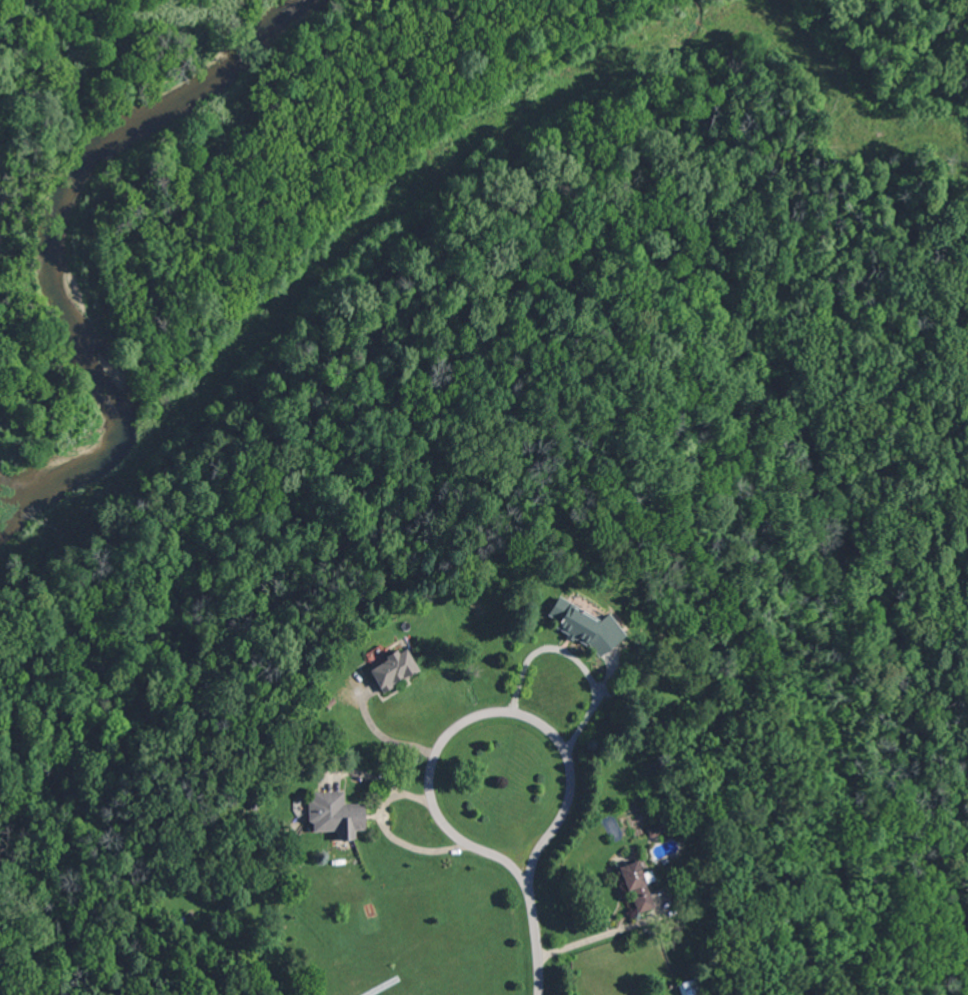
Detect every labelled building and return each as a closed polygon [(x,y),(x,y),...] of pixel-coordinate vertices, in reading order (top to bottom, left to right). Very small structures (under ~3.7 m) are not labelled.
[(611,613),(628,636),(599,657),(589,643),(588,645),(575,638),(574,640),(566,636),(570,634),(558,627),(560,623),(547,615),(561,594),(602,620),(611,613)] [(408,646),(425,672),(410,681),(408,676),(398,682),(397,684),(394,686),(392,685),(389,687),(390,689),(383,693),(370,671),(389,660),(386,655),(395,650),(397,653),(408,646)] [(366,805),(368,830),(356,831),(356,841),(338,842),(338,831),(314,832),(313,823),(311,823),(310,801),(314,801),(313,793),(346,791),(347,806),(366,805)] [(649,837),(663,831),(660,824),(646,829),(649,837)] [(620,868),(629,890),(634,888),(638,898),(634,899),(639,912),(657,905),(648,884),(645,885),(644,881),(649,879),(641,860),(620,868)] [(679,994),(701,994),(696,978),(676,985),(679,994)]
